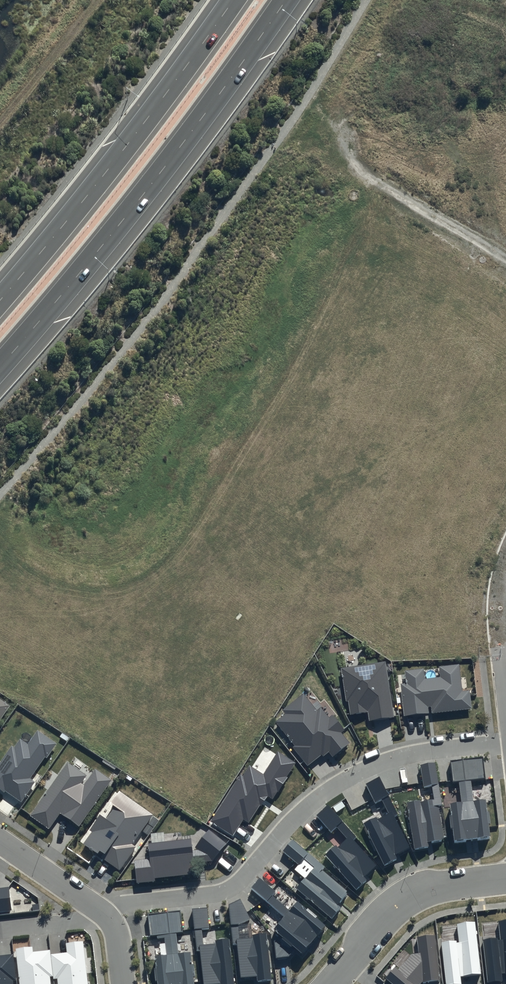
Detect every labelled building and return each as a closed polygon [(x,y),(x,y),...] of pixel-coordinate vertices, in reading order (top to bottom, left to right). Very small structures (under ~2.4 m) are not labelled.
[(386,662),(341,668),(346,701),(348,701),(350,714),(368,711),(369,721),(394,717),(386,662)] [(424,668),(405,670),(406,683),(400,684),(404,716),(428,713),(428,706),(431,706),(432,713),(472,709),(470,690),(463,691),(460,664),(438,666),(439,677),(425,678),(424,668)] [(317,711),(303,693),(282,710),(286,714),(276,722),(295,746),(292,747),(307,766),(322,754),(323,756),(329,752),(332,757),(350,743),(342,733),(345,730),(333,714),(329,717),(321,707),(317,711)] [(9,706),(0,699),(0,719),(9,706)] [(4,793),(5,791),(21,802),(34,782),(29,779),(45,756),(47,757),(57,743),(37,730),(28,743),(20,738),(13,747),(11,745),(0,761),(0,790),(4,793)] [(278,751),(263,774),(250,766),(243,777),(240,775),(210,822),(233,836),(243,819),(249,823),(260,805),(262,806),(268,796),(273,799),(296,762),(278,751)] [(451,761),(453,781),(459,780),(462,802),(450,803),(452,815),(449,815),(451,828),(453,828),(454,840),(491,836),(486,800),(473,801),(471,780),(486,778),(483,757),(451,761)] [(87,775),(68,762),(30,815),(49,828),(60,813),(79,826),(111,780),(95,769),(84,784),(81,783),(87,775)] [(442,804),(435,763),(420,765),(424,787),(432,785),(434,799),(420,801),(420,799),(406,802),(414,849),(428,847),(427,841),(443,839),(438,804),(442,804)] [(397,815),(379,778),(366,784),(375,802),(382,799),(389,814),(378,820),(376,817),(363,823),(384,866),(398,859),(396,854),(410,848),(394,816),(397,815)] [(153,814),(120,791),(112,802),(116,805),(106,819),(99,815),(89,830),(91,832),(82,845),(120,871),(137,846),(133,843),(153,814)] [(356,837),(329,806),(318,815),(331,830),(336,826),(348,839),(338,848),(335,845),(324,855),(356,890),(367,880),(364,876),(376,865),(353,840),(356,837)] [(191,839),(147,842),(149,859),(134,860),(136,883),(154,881),(154,878),(195,874),(194,863),(213,862),(227,840),(208,828),(195,848),(198,849),(192,850),(191,839)] [(325,866),(293,838),(282,851),(298,865),(304,858),(315,868),(298,888),(332,918),(340,908),(337,905),(348,892),(322,869),(325,866)] [(276,891),(259,877),(251,887),(285,916),(274,929),(280,934),(274,941),(276,958),(289,956),(296,948),(302,953),(326,926),(316,917),(317,916),(308,908),(307,909),(298,901),(290,910),(272,895),(276,891)] [(10,886),(0,887),(0,913),(12,911),(10,886)] [(251,919),(240,899),(229,905),(233,946),(237,945),(240,978),(257,976),(258,982),(271,980),(267,934),(252,935),(251,924),(242,925),(242,924),(251,919)] [(208,907),(192,908),(197,951),(200,951),(204,983),(208,983),(221,983),(234,983),(230,939),(215,940),(216,944),(203,945),(202,928),(210,927),(208,907)] [(181,910),(147,913),(150,936),(156,936),(157,939),(165,938),(166,955),(154,956),(156,968),(154,968),(156,980),(158,980),(158,983),(194,983),(194,976),(195,976),(194,964),(192,964),(191,952),(178,953),(176,933),(183,932),(181,910)] [(498,921),(500,938),(483,939),(487,983),(502,981),(501,973),(505,973),(505,920),(498,921)] [(475,922),(458,924),(460,942),(457,943),(457,940),(441,942),(446,983),(462,983),(461,977),(481,974),(475,922)] [(434,935),(417,937),(420,962),(409,976),(396,965),(385,978),(392,983),(421,983),(422,983),(440,981),(434,935)] [(83,940),(66,942),(67,952),(51,953),(54,980),(56,979),(57,983),(88,983),(83,940)] [(16,949),(19,983),(51,983),(50,976),(52,975),(49,949),(33,951),(32,947),(16,949)] [(13,979),(16,979),(13,953),(0,954),(0,983),(14,983),(13,979)]
